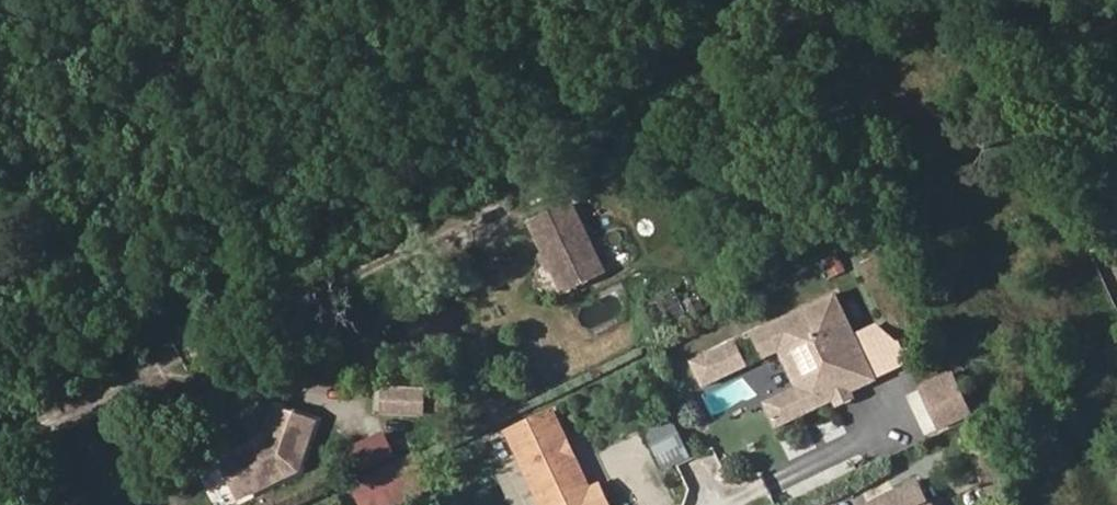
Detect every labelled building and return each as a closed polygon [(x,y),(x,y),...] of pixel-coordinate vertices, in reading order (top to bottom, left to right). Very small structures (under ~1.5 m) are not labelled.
[(529,222),(561,290),(601,271),(569,203),(529,222)] [(678,284),(647,301),(664,330),(694,313),(678,284)] [(834,296),(752,336),(764,361),(780,353),(797,390),(809,415),(833,403),(851,394),(876,383),(834,296)] [(904,367),(901,341),(877,344),(875,326),(866,327),(872,371),(904,367)] [(736,344),(692,365),(704,390),(748,368),(736,344)] [(919,386),(940,431),(976,414),(956,369),(919,386)] [(427,418),(429,388),(385,385),(383,414),(427,418)] [(777,430),(809,415),(797,390),(765,406),(777,430)] [(854,401),(851,394),(833,403),(837,410),(854,401)] [(508,434),(542,504),(564,504),(590,493),(574,459),(568,457),(566,456),(563,450),(566,443),(552,413),(508,434)] [(252,446),(220,462),(237,500),(298,474),(316,429),(278,414),(262,445),(255,448),(252,446)] [(672,415),(643,429),(663,470),(692,457),(672,415)] [(357,475),(398,456),(385,429),(344,448),(357,475)] [(574,459),(566,443),(563,450),(566,456),(568,457),(574,459)] [(405,459),(379,471),(390,492),(416,479),(405,459)] [(593,477),(605,501),(634,488),(624,463),(593,477)]
